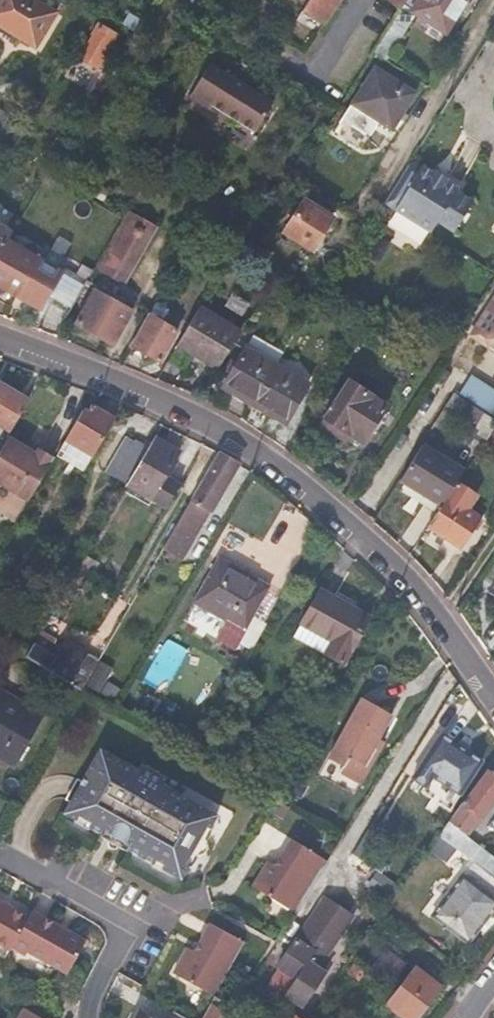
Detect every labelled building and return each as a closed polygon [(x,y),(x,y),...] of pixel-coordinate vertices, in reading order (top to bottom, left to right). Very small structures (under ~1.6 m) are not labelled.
[(55,12),(34,0),(0,0),(0,19),(8,24),(6,29),(36,46),(55,12)] [(140,21),(107,0),(100,0),(95,7),(134,31),(140,21)] [(302,10),(323,24),(334,9),(341,0),(309,0),(302,10)] [(382,42),(375,54),(387,62),(417,15),(447,34),(469,0),(409,0),(403,10),(382,42)] [(388,1),(403,10),(409,0),(389,0),(388,1)] [(78,64),(102,73),(117,32),(93,23),(78,64)] [(391,130),(414,94),(376,70),(352,105),(391,130)] [(308,126),(246,86),(224,119),(245,133),(248,130),(289,156),(308,126)] [(414,155),(391,193),(437,222),(465,178),(449,168),(450,166),(438,158),(436,160),(429,155),(428,157),(421,153),(414,155)] [(312,253),(332,221),(303,202),(284,235),(312,253)] [(134,216),(91,287),(109,298),(135,256),(148,264),(158,248),(148,241),(155,228),(134,216)] [(7,241),(12,233),(0,226),(0,253),(7,241)] [(7,241),(0,253),(0,285),(43,311),(64,275),(7,241)] [(86,284),(67,317),(114,345),(133,312),(109,298),(91,287),(86,284)] [(470,337),(493,353),(493,301),(470,337)] [(200,308),(178,343),(218,370),(241,333),(200,308)] [(151,316),(133,346),(159,362),(177,333),(151,316)] [(222,387),(253,405),(275,366),(244,348),(222,387)] [(275,366),(253,405),(283,423),(306,383),(275,366)] [(11,431),(30,399),(0,382),(0,424),(11,431)] [(363,445),(389,407),(350,382),(322,425),(339,436),(343,433),(363,445)] [(455,395),(493,420),(493,404),(463,383),(455,395)] [(446,406),(474,425),(462,441),(478,452),(486,440),(493,429),(493,420),(455,395),(446,406)] [(87,413),(82,410),(56,453),(84,470),(113,419),(91,406),(87,413)] [(133,472),(147,449),(119,433),(98,467),(126,484),(133,472)] [(175,450),(153,437),(147,449),(133,472),(156,485),(162,475),(175,450)] [(0,450),(0,483),(28,499),(34,490),(54,457),(39,448),(36,454),(24,448),(7,438),(0,450)] [(28,442),(24,448),(36,454),(39,448),(28,442)] [(421,444),(399,479),(420,493),(416,500),(436,515),(457,484),(464,473),(421,444)] [(237,464),(218,453),(181,517),(193,524),(203,508),(210,512),(237,464)] [(179,486),(162,475),(156,485),(133,472),(126,484),(126,486),(166,509),(179,486)] [(427,528),(474,559),(493,530),(467,511),(477,498),(457,484),(436,515),(427,528)] [(75,574),(83,578),(95,557),(88,552),(75,574)] [(248,618),(266,588),(218,559),(192,603),(240,632),(234,642),(245,649),(259,625),(248,618)] [(369,619),(319,589),(301,621),(331,640),(324,652),(344,664),(369,619)] [(324,652),(331,640),(301,621),(294,634),(324,652)] [(82,691),(99,663),(65,641),(58,652),(54,658),(45,652),(34,646),(28,656),(82,691)] [(54,658),(58,652),(48,646),(45,652),(54,658)] [(16,768),(47,714),(19,697),(16,701),(0,692),(0,758),(16,768)] [(340,771),(376,706),(361,698),(325,762),(340,771)] [(392,715),(376,706),(340,771),(360,782),(383,741),(378,738),(381,733),(392,715)] [(442,734),(414,778),(426,786),(423,791),(451,809),(462,793),(483,760),(442,734)] [(137,774),(101,753),(62,817),(176,886),(214,822),(161,789),(164,783),(141,768),(137,774)] [(464,802),(448,823),(443,830),(436,839),(455,853),(457,850),(467,837),(493,800),(493,774),(490,771),(466,803),(464,802)] [(297,777),(290,789),(300,794),(306,783),(297,777)] [(347,793),(332,784),(323,801),(338,809),(347,793)] [(467,837),(457,850),(473,861),(470,865),(483,875),(493,860),(493,857),(467,837)] [(436,839),(429,849),(448,862),(455,853),(436,839)] [(293,913),(325,862),(289,840),(274,866),(267,862),(251,886),(293,913)] [(483,875),(493,883),(493,860),(483,875)] [(432,916),(445,925),(483,875),(470,865),(432,916)] [(367,884),(391,899),(400,884),(376,870),(367,884)] [(445,925),(468,943),(493,909),(493,883),(483,875),(445,925)] [(279,1002),(293,1013),(298,1006),(300,1007),(322,972),(315,967),(321,957),(347,915),(321,899),(277,968),(293,979),(279,1002)] [(7,955),(26,923),(0,908),(0,951),(7,955)] [(31,916),(26,923),(7,955),(20,962),(24,956),(63,977),(81,945),(31,916)] [(216,994),(231,966),(243,942),(209,924),(194,951),(188,947),(174,970),(216,994)] [(315,967),(322,972),(328,962),(321,957),(315,967)] [(392,984),(407,963),(400,957),(384,979),(392,984)] [(385,1002),(413,966),(407,963),(392,984),(381,999),(385,1002)] [(433,981),(413,966),(385,1002),(390,1006),(394,1001),(412,1013),(433,981)] [(215,995),(203,1017),(229,1017),(236,1007),(215,995)] [(139,1010),(134,1017),(154,1017),(139,1010)] [(173,1010),(168,1017),(189,1017),(173,1010)]
